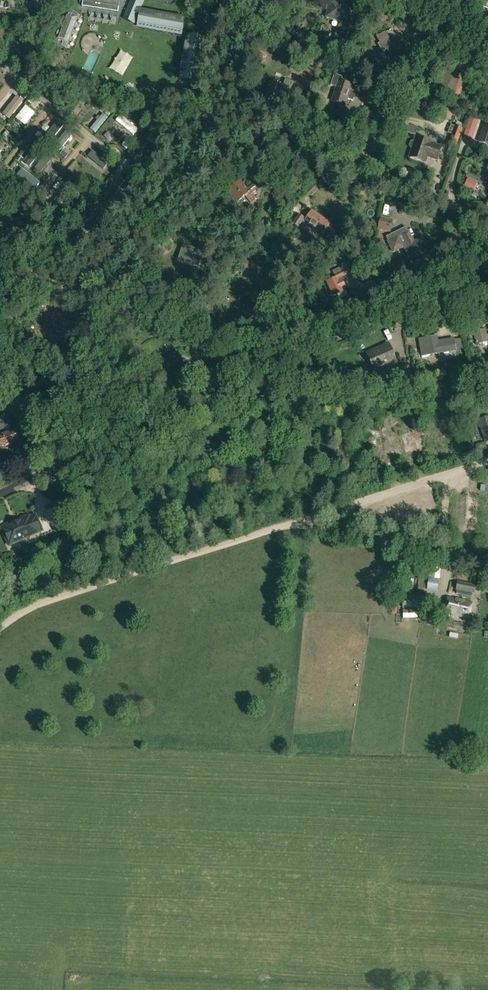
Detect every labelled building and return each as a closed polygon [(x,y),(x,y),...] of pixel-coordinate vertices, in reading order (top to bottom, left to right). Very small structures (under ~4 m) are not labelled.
[(82,7),(118,12),(120,0),(83,0),(82,7)] [(124,20),(134,25),(138,15),(140,9),(144,0),(132,0),(124,20)] [(328,11),(326,18),(341,22),(340,26),(338,26),(334,41),(345,44),(350,30),(348,29),(350,25),(351,26),(356,10),(331,2),(331,4),(328,3),(326,10),(328,11)] [(181,33),(182,23),(184,23),(184,18),(140,9),(138,15),(140,16),(138,27),(181,33)] [(67,48),(79,17),(70,13),(68,18),(64,16),(54,43),(67,48)] [(387,49),(393,59),(396,63),(407,57),(405,53),(406,52),(398,40),(392,43),(385,32),(376,37),(380,43),(378,44),(382,52),(387,49)] [(187,36),(179,79),(196,82),(204,39),(187,36)] [(372,64),(367,57),(359,63),(364,70),(369,76),(374,83),(382,76),(377,70),(372,64)] [(351,90),(352,86),(341,82),(342,77),(334,74),(331,86),(337,87),(332,101),(339,103),(338,105),(343,107),(344,105),(346,105),(348,99),(353,101),(356,92),(351,90)] [(277,101),(278,102),(280,99),(283,100),(287,91),(291,93),(294,84),(286,81),(284,86),(283,86),(273,82),(267,97),(277,101)] [(460,103),(466,86),(452,81),(446,98),(460,103)] [(307,87),(300,85),(295,98),(302,101),(307,87)] [(17,96),(2,115),(9,120),(24,101),(17,96)] [(35,113),(26,106),(16,119),(25,126),(35,113)] [(439,122),(447,127),(454,119),(446,113),(439,122)] [(108,118),(103,114),(91,130),(95,134),(108,118)] [(121,116),(117,121),(133,135),(137,130),(121,116)] [(353,129),(359,124),(353,118),(347,124),(353,129)] [(58,121),(44,138),(51,144),(65,127),(58,121)] [(485,121),(477,146),(487,150),(487,122),(485,121)] [(455,148),(462,130),(455,127),(452,135),(453,135),(449,145),(455,148)] [(72,136),(66,131),(54,146),(59,151),(72,136)] [(108,132),(104,137),(109,143),(114,139),(108,132)] [(152,134),(147,142),(159,149),(164,142),(152,134)] [(413,149),(410,158),(425,163),(427,155),(430,156),(430,158),(437,160),(441,147),(431,144),(432,143),(416,138),(415,142),(413,141),(411,142),(410,146),(411,148),(413,149)] [(41,151),(36,147),(23,164),(29,168),(41,151)] [(109,164),(93,151),(86,159),(102,173),(109,164)] [(68,156),(63,152),(60,155),(65,160),(68,156)] [(46,166),(41,162),(33,172),(38,176),(46,166)] [(39,183),(22,169),(16,176),(34,190),(39,183)] [(104,186),(95,179),(91,184),(100,192),(104,186)] [(237,202),(246,195),(247,197),(246,198),(250,203),(256,199),(252,194),(258,189),(253,184),(247,189),(240,180),(230,188),(233,192),(231,194),(237,202)] [(322,234),(330,224),(312,211),(306,220),(316,227),(315,229),(322,234)] [(291,214),(287,220),(299,228),(305,219),(298,215),(297,217),(291,214)] [(377,230),(390,233),(393,220),(380,216),(377,230)] [(408,258),(413,255),(414,258),(429,250),(423,238),(414,242),(408,232),(406,228),(386,237),(388,242),(393,252),(403,247),(408,258)] [(0,255),(0,269),(9,259),(2,253),(0,255)] [(335,278),(326,282),(328,286),(329,286),(334,296),(343,292),(341,288),(344,287),(341,278),(346,276),(344,271),(343,271),(341,268),(333,271),(335,278)] [(477,344),(487,342),(485,330),(475,332),(477,344)] [(437,336),(418,340),(422,357),(456,350),(454,339),(438,342),(437,336)] [(392,351),(389,344),(367,354),(375,372),(397,362),(393,354),(394,352),(392,351)] [(24,401),(36,395),(33,390),(33,389),(21,395),(24,401)] [(469,415),(471,423),(478,421),(480,420),(478,413),(469,415)] [(478,421),(484,442),(487,441),(487,418),(480,420),(478,421)] [(4,445),(5,447),(20,441),(16,432),(10,435),(9,433),(0,437),(0,446),(4,445)] [(224,483),(229,497),(236,495),(230,481),(224,483)] [(29,514),(0,527),(0,528),(9,547),(44,532),(36,514),(30,516),(29,514)] [(441,566),(428,564),(425,578),(429,579),(427,591),(437,592),(441,566)] [(457,581),(456,591),(475,594),(477,585),(457,581)] [(402,609),(430,608),(429,595),(401,596),(402,609)] [(447,597),(443,613),(469,619),(472,603),(447,597)] [(403,619),(417,618),(417,610),(403,610),(403,619)] [(446,629),(466,634),(468,625),(448,621),(446,629)]
